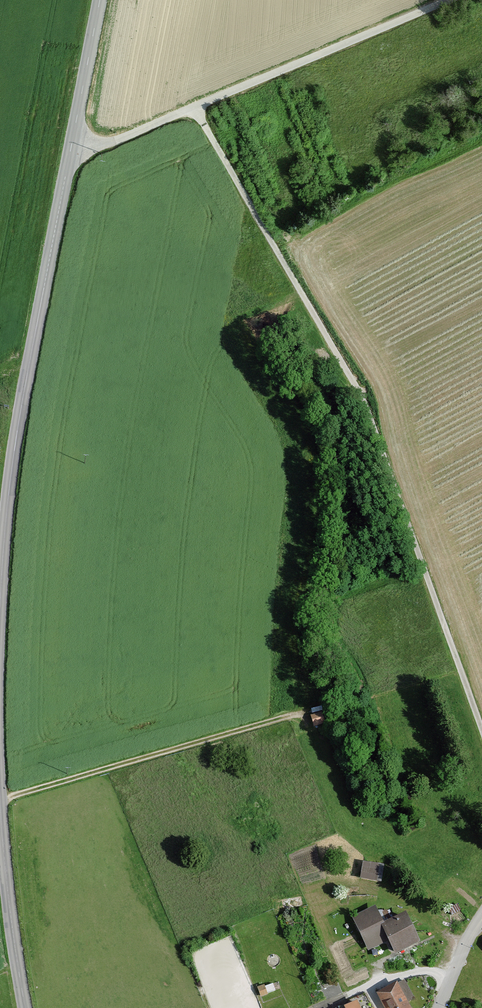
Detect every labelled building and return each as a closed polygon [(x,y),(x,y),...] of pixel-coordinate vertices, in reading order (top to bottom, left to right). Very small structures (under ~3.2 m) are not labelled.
[(322,711),(311,715),(314,725),(325,722),(322,711)] [(381,865),(363,862),(360,878),(378,881),(381,865)] [(377,905),(352,917),(367,952),(391,941),(396,954),(421,943),(408,912),(385,923),(377,905)] [(376,993),(383,1007),(411,1007),(407,1000),(413,998),(404,980),(376,993)] [(265,984),(257,987),(260,996),(268,993),(265,984)]
